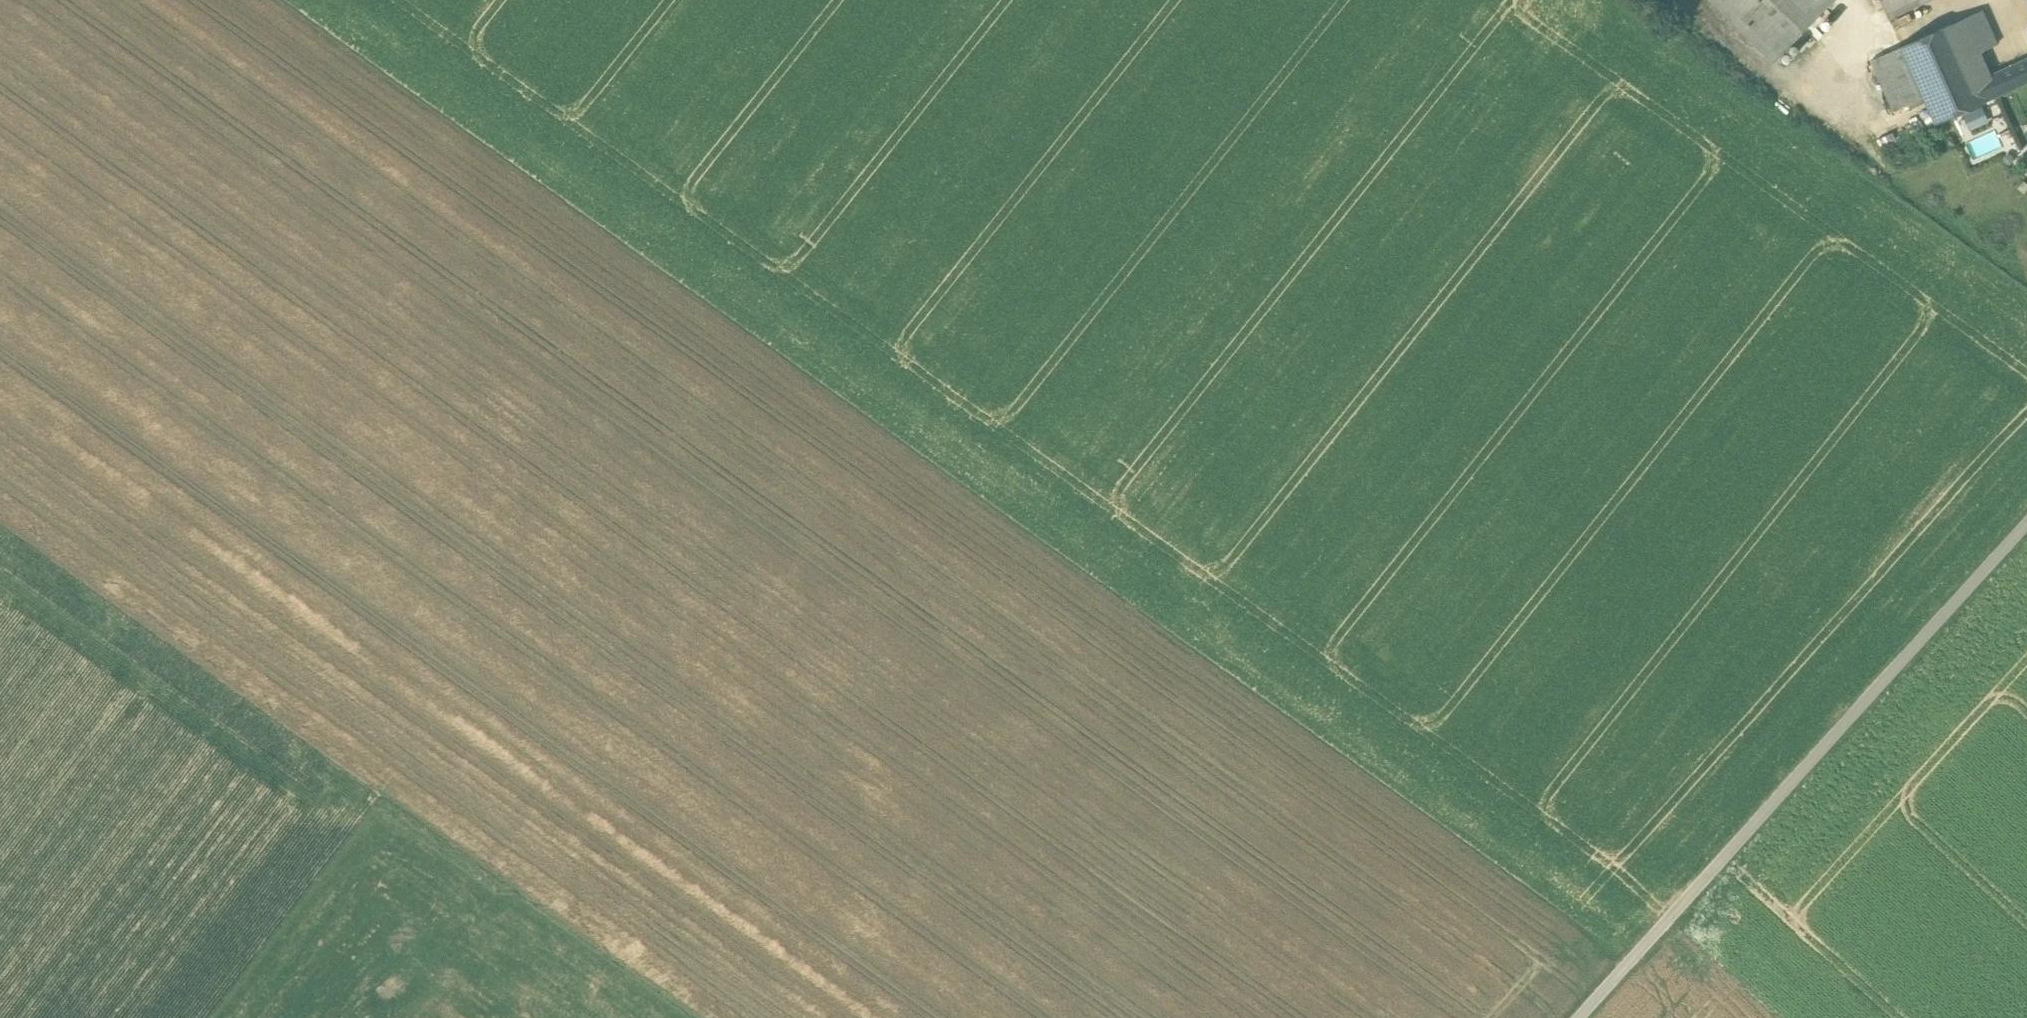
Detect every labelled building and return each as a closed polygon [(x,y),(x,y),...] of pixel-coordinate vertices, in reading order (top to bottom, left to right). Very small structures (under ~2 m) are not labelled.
[(1776,61),(1835,0),(1712,0),(1776,61)] [(1889,18),(1928,0),(1881,0),(1889,18)] [(1982,10),(1902,46),(1924,97),(1936,123),(1999,94),(1990,74),(1980,52),(1997,44),(1982,10)] [(1924,97),(1902,46),(1871,59),(1894,110),(1924,97)] [(1990,74),(1999,94),(2026,82),(2026,58),(1990,74)] [(1967,142),(1975,158),(2002,145),(1994,128),(1967,142)]
